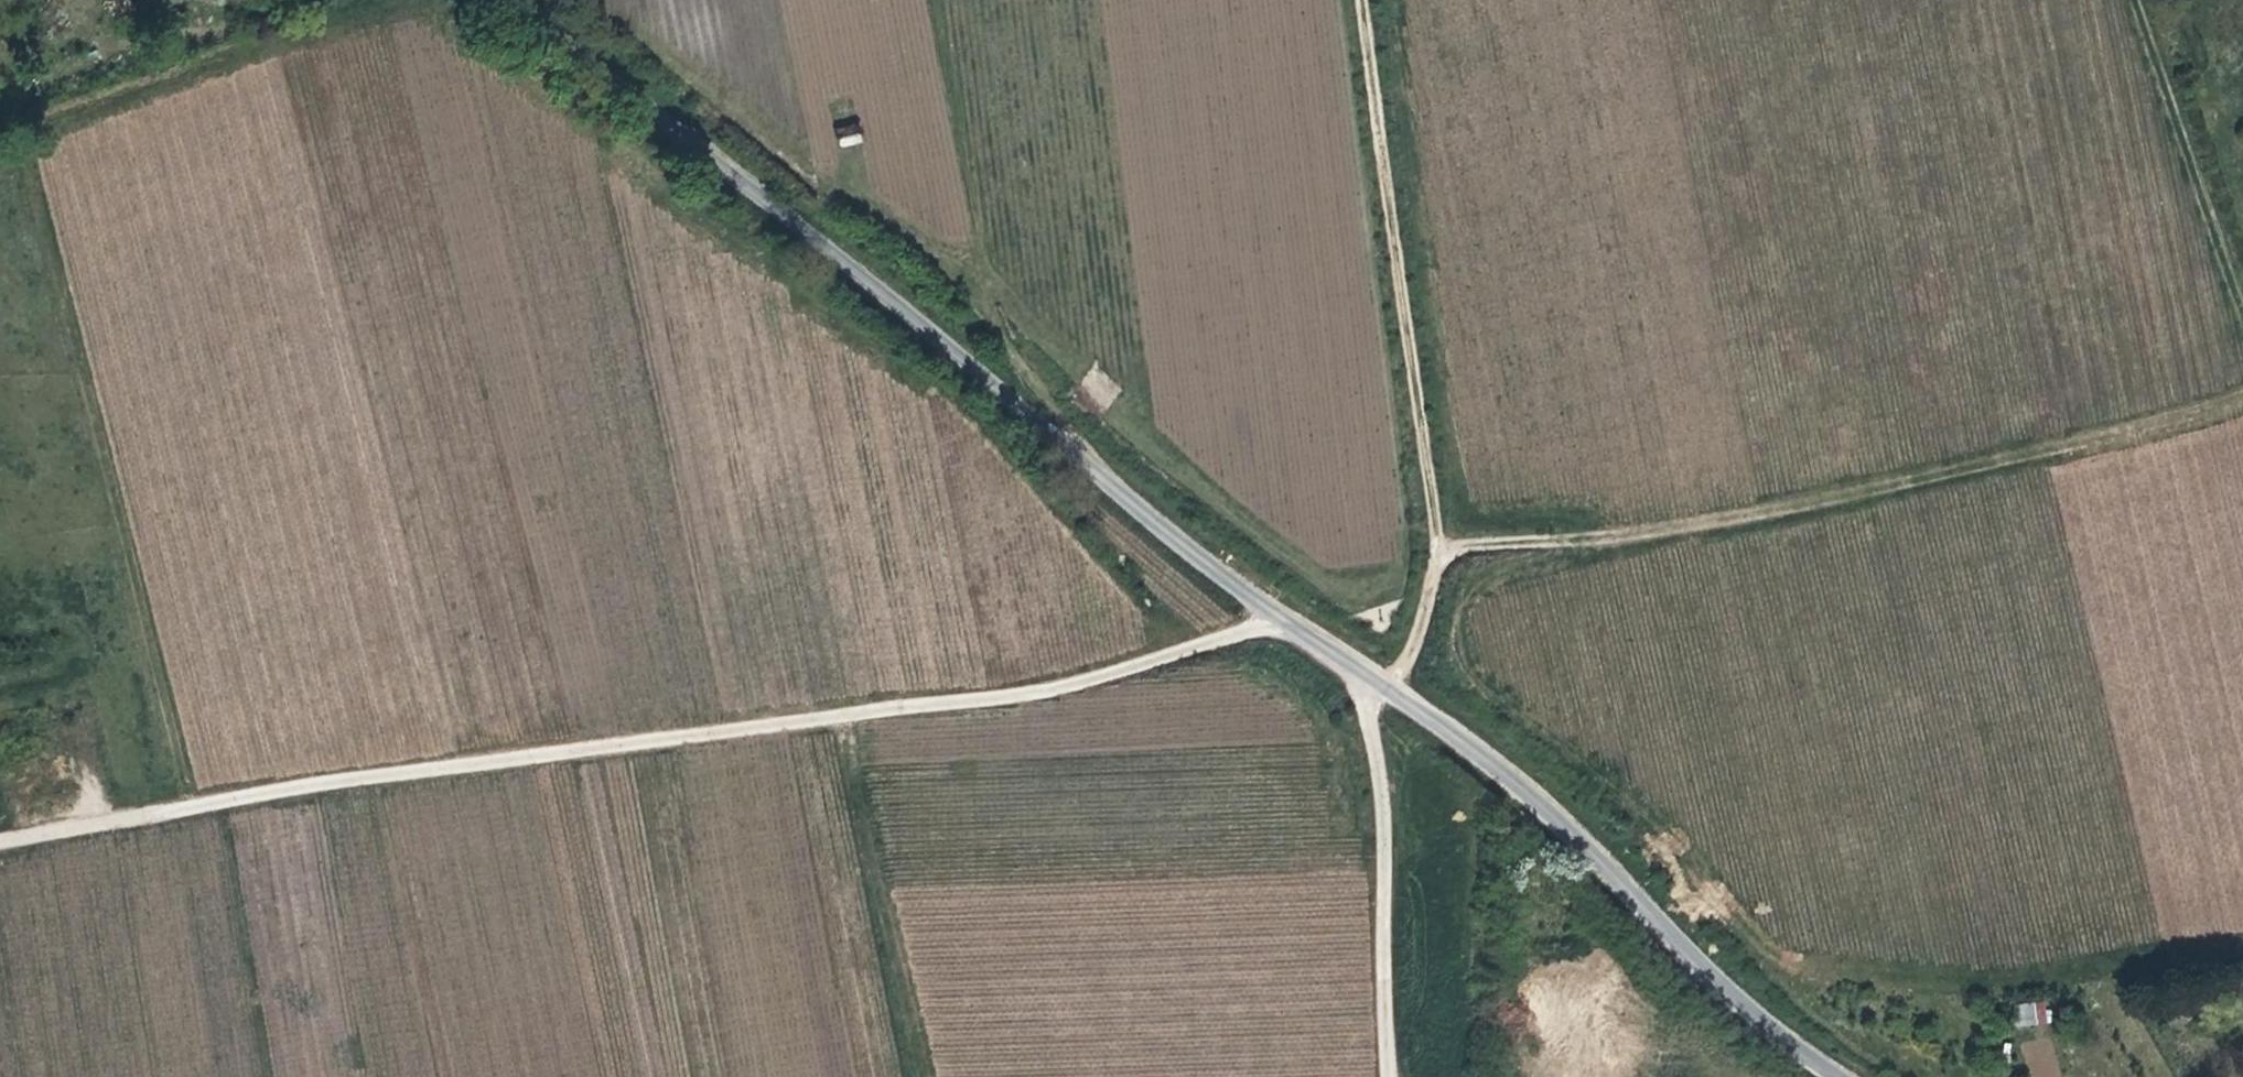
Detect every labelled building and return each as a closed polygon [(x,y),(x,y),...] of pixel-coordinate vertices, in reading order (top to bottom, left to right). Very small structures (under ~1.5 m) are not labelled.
[(2017,1003),(2018,1025),(2049,1024),(2049,1002),(2017,1003)]
